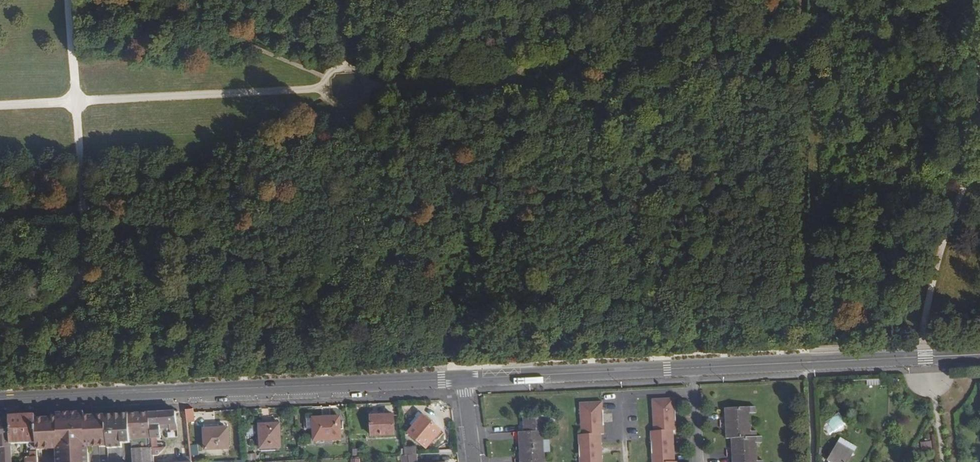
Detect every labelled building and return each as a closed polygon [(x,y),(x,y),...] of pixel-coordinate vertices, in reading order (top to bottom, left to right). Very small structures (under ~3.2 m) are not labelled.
[(807,326),(807,335),(820,335),(820,326),(807,326)] [(678,461),(675,461),(674,430),(677,430),(675,399),(652,400),(654,431),(652,431),(653,461),(678,461)] [(601,434),(604,433),(602,402),(580,403),(582,434),(579,434),(580,461),(603,461),(601,434)] [(764,461),(758,461),(757,442),(762,442),(762,436),(758,436),(757,430),(752,430),(751,412),(756,412),(756,406),(726,408),(727,438),(732,438),(734,461),(764,461)] [(194,422),(193,412),(193,408),(185,409),(186,412),(187,422),(194,422)] [(159,425),(160,430),(170,428),(170,430),(177,430),(175,412),(157,413),(158,425),(159,425)] [(105,416),(104,416),(84,417),(84,413),(56,414),(56,418),(35,419),(36,443),(36,450),(52,449),(52,447),(57,447),(58,461),(87,461),(86,445),(91,445),(92,447),(107,446),(105,419),(105,416)] [(159,425),(158,425),(157,413),(148,414),(151,439),(152,449),(153,457),(157,456),(155,439),(161,438),(160,430),(159,425)] [(130,440),(151,439),(148,414),(128,415),(130,440)] [(828,435),(845,425),(839,414),(821,424),(828,435)] [(9,417),(9,421),(10,444),(36,443),(35,419),(35,415),(9,417)] [(130,440),(128,415),(113,415),(113,419),(105,419),(107,446),(107,450),(124,448),(123,444),(130,444),(130,440)] [(394,435),(393,415),(370,416),(371,436),(394,435)] [(524,417),(525,432),(519,432),(520,461),(546,461),(546,453),(551,453),(550,440),(545,440),(545,431),(550,431),(549,421),(555,421),(554,415),(524,417)] [(441,431),(422,416),(408,433),(426,448),(441,431)] [(339,417),(312,418),(314,440),(341,439),(339,417)] [(10,444),(9,421),(0,422),(0,448),(0,461),(11,461),(10,444)] [(279,424),(258,425),(260,448),(280,447),(279,424)] [(227,428),(203,429),(204,450),(228,449),(227,428)] [(408,455),(416,454),(416,447),(403,448),(404,455),(408,455)] [(854,454),(846,450),(844,453),(836,447),(827,461),(829,461),(849,461),(854,454)] [(152,449),(131,451),(132,461),(153,461),(152,449)]
